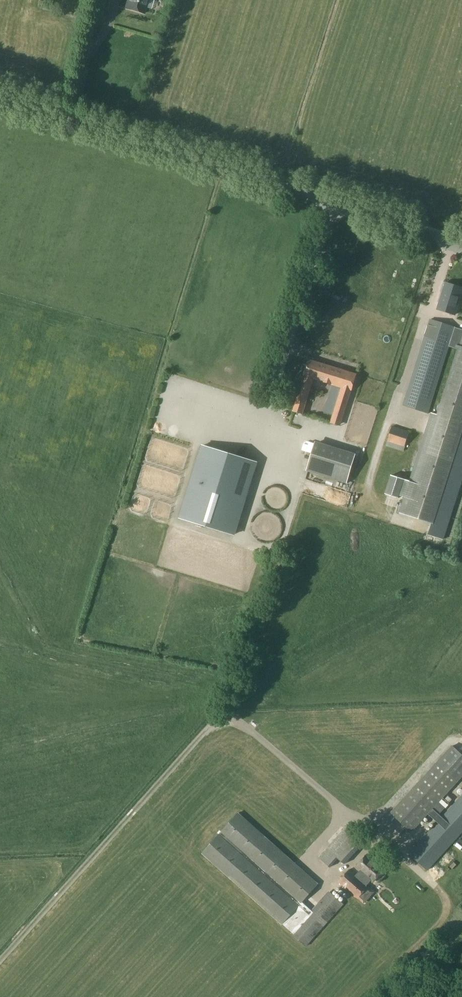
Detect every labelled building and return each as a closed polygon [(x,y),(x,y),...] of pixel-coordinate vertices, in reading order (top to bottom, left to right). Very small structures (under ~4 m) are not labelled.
[(151,0),(130,0),(127,9),(147,14),(151,0)] [(461,292),(461,288),(446,283),(437,309),(455,314),(461,292)] [(429,412),(451,328),(429,321),(404,405),(429,412)] [(411,503),(407,518),(431,525),(461,424),(461,331),(456,329),(451,346),(459,349),(416,487),(390,478),(390,479),(385,497),(398,502),(398,498),(411,503)] [(342,425),(357,375),(357,374),(309,360),(294,411),(303,414),(313,379),(343,388),(333,423),(342,425)] [(405,446),(408,434),(392,429),(388,441),(405,446)] [(258,450),(260,438),(253,437),(251,449),(258,450)] [(238,533),(262,461),(197,443),(173,513),(238,533)] [(346,484),(355,457),(316,444),(307,471),(346,484)] [(266,448),(264,453),(278,458),(280,453),(266,448)] [(285,645),(288,632),(275,629),(272,643),(285,645)] [(390,812),(412,833),(461,778),(461,754),(451,745),(390,812)] [(461,831),(461,796),(410,854),(427,869),(461,831)] [(313,910),(303,902),(319,883),(239,812),(202,853),(283,925),(283,924),(292,932),(291,933),(306,946),(344,904),(329,891),(313,910)] [(344,862),(365,839),(348,824),(318,858),(328,866),(337,856),(344,862)] [(372,881),(383,869),(367,855),(356,867),(372,881)] [(359,899),(369,887),(349,870),(339,881),(359,899)] [(392,886),(385,892),(392,898),(398,892),(392,886)]
